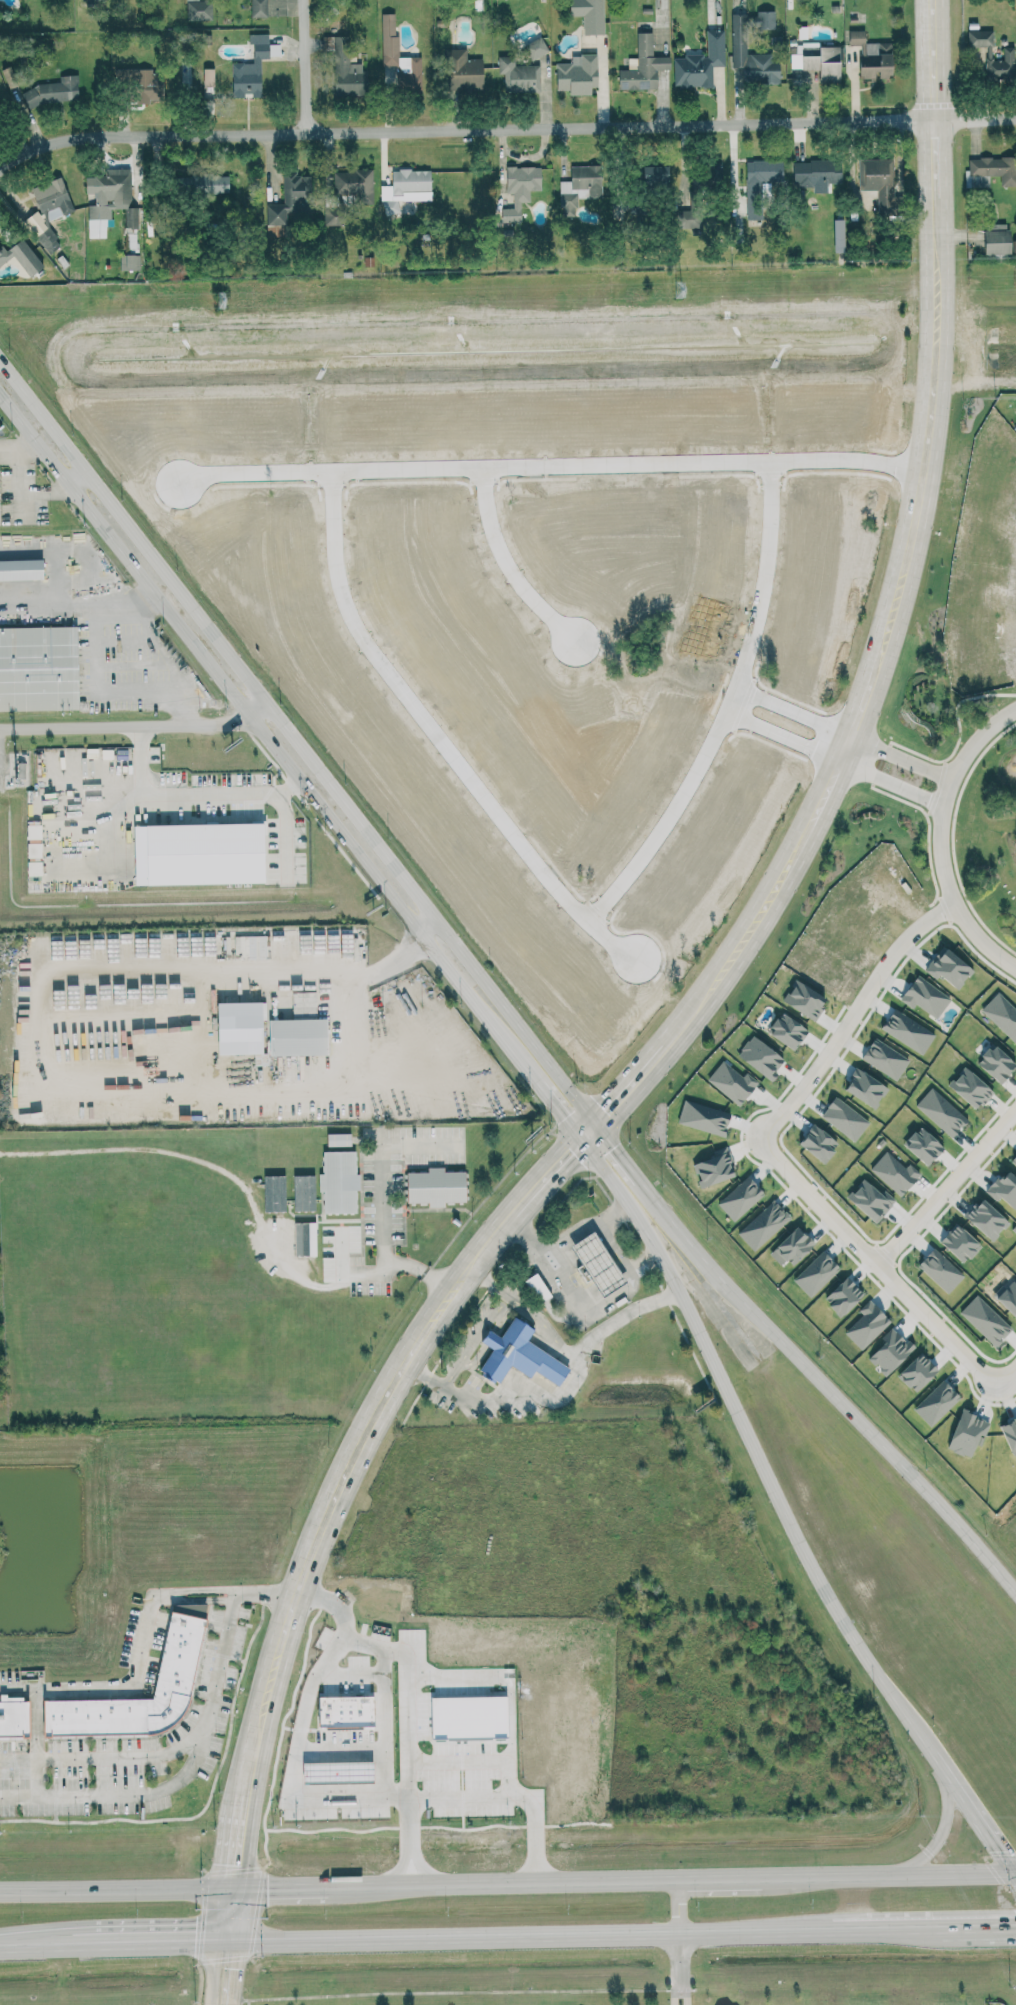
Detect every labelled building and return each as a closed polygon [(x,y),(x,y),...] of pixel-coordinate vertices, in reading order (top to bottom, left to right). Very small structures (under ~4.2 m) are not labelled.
[(213,19),(212,0),(187,1),(188,20),(213,19)] [(252,16),(267,16),(267,0),(252,0),(252,16)] [(570,15),(583,15),(584,34),(604,33),(604,0),(570,0),(570,15)] [(757,28),(775,28),(775,10),(757,11),(757,28)] [(397,13),(382,13),(383,66),(400,66),(400,76),(408,76),(409,88),(422,88),(421,56),(397,57),(397,13)] [(780,82),(780,61),(771,62),(771,53),(747,53),(747,13),(732,13),(733,67),(743,67),(743,83),(780,82)] [(725,66),(724,30),(707,30),(707,55),(673,55),(674,87),(713,86),(713,66),(725,66)] [(866,42),(866,30),(849,30),(849,45),(860,45),(860,78),(892,78),(892,42),(866,42)] [(994,30),(968,30),(968,46),(993,46),(994,30)] [(619,88),(657,89),(657,68),(670,69),(670,56),(653,56),(653,32),(638,32),(637,58),(629,58),(628,69),(619,69),(619,88)] [(232,62),(232,97),(262,97),(262,57),(281,57),(281,43),(269,43),(269,33),(250,33),(250,43),(254,43),(254,62),(232,62)] [(350,62),(350,35),(336,35),(334,94),(365,95),(366,63),(350,62)] [(524,45),(533,60),(549,50),(541,36),(524,45)] [(819,82),(840,82),(840,46),(820,46),(820,42),(797,42),(797,54),(791,54),(791,68),(820,69),(819,82)] [(1014,78),(1015,46),(1004,46),(1003,59),(987,59),(986,77),(1014,78)] [(483,58),(467,58),(467,48),(446,49),(447,90),(483,89),(483,58)] [(597,54),(571,54),(571,63),(556,63),(556,90),(570,90),(570,94),(591,94),(591,86),(597,86),(597,54)] [(540,91),(540,64),(515,65),(515,56),(498,56),(499,73),(504,73),(505,91),(540,91)] [(10,88),(17,85),(10,68),(3,71),(10,88)] [(115,69),(115,87),(129,87),(130,102),(164,101),(163,73),(153,73),(153,68),(115,69)] [(214,86),(214,68),(203,68),(203,86),(214,86)] [(61,83),(25,86),(26,104),(80,100),(78,74),(60,75),(61,83)] [(969,157),(969,176),(972,175),(973,187),(990,187),(989,175),(1001,175),(1002,185),(1015,185),(1015,156),(969,157)] [(860,158),(859,189),(878,189),(878,209),(893,209),(893,158),(860,158)] [(746,160),(747,219),(762,219),(761,182),(783,181),(783,160),(746,160)] [(815,183),(841,182),(841,160),(793,161),(794,185),(815,185),(815,183)] [(703,172),(692,172),(693,194),(712,193),(712,181),(722,180),(721,161),(702,161),(703,172)] [(602,197),(602,165),(571,165),(571,181),(560,181),(561,210),(578,210),(578,197),(602,197)] [(541,166),(506,166),(506,193),(514,193),(514,208),(502,208),(502,221),(521,221),(521,202),(530,202),(530,190),(541,190),(541,166)] [(131,168),(105,169),(105,176),(86,176),(86,193),(95,193),(96,204),(89,205),(89,218),(112,218),(111,208),(125,208),(126,228),(139,227),(139,206),(132,206),(131,168)] [(373,169),(334,170),(334,194),(354,194),(355,204),(374,204),(373,169)] [(382,199),(431,199),(431,169),(392,169),(392,184),(381,184),(382,199)] [(311,175),(297,175),(297,171),(284,171),(284,203),(264,203),(265,225),(287,224),(287,212),(298,212),(298,199),(312,199),(311,175)] [(229,193),(229,173),(190,173),(190,176),(181,176),(181,193),(229,193)] [(45,221),(74,211),(62,176),(32,187),(45,221)] [(400,200),(384,200),(383,212),(399,212),(400,200)] [(325,225),(347,224),(347,207),(325,207),(325,225)] [(702,208),(673,209),(674,228),(703,227),(702,208)] [(985,254),(1010,253),(1009,223),(984,224),(985,254)] [(37,236),(50,253),(62,244),(48,227),(37,236)] [(2,253),(0,250),(0,266),(14,255),(29,276),(43,266),(23,238),(2,253)] [(121,270),(140,269),(140,254),(121,254),(121,270)] [(43,558),(0,560),(0,580),(44,579),(43,558)] [(79,709),(78,626),(0,627),(0,710),(79,709)] [(136,885),(265,882),(263,823),(135,825),(136,885)] [(940,975),(957,989),(974,969),(945,944),(924,968),(937,979),(940,975)] [(938,1018),(951,995),(915,976),(902,998),(938,1018)] [(998,992),(981,1010),(1015,1043),(1015,1009),(998,992)] [(219,1054),(263,1053),(262,1019),(266,1019),(266,1001),(218,1002),(219,1054)] [(328,1054),(327,1018),(270,1019),(270,1055),(328,1054)] [(737,1054),(770,1080),(785,1059),(753,1034),(737,1054)] [(861,1057),(896,1080),(909,1059),(874,1037),(861,1057)] [(976,1061),(1000,1083),(1015,1065),(1015,1064),(993,1042),(976,1061)] [(281,1056),(282,1079),(300,1078),(299,1055),(281,1056)] [(745,1071),(742,1075),(723,1060),(707,1079),(739,1105),(758,1082),(745,1071)] [(948,1084),(976,1110),(993,1091),(965,1065),(948,1084)] [(887,1084),(854,1069),(843,1092),(877,1107),(887,1084)] [(821,1115),(827,1107),(827,1106),(835,1096),(837,1097),(869,1122),(854,1141),(821,1115)] [(839,1145),(816,1123),(799,1141),(822,1163),(839,1145)] [(943,1143),(916,1126),(904,1147),(931,1164),(943,1143)] [(327,1145),(351,1146),(351,1133),(328,1133),(327,1145)] [(909,1162),(905,1166),(887,1149),(870,1168),(901,1196),(921,1174),(909,1162)] [(357,1151),(323,1151),(323,1173),(319,1173),(319,1192),(324,1192),(324,1213),(357,1213),(356,1189),(358,1189),(357,1151)] [(466,1201),(465,1171),(444,1171),(444,1167),(428,1167),(428,1171),(407,1172),(408,1202),(429,1202),(429,1207),(445,1206),(445,1201),(466,1201)] [(286,1175),(264,1175),(265,1212),(287,1211),(286,1175)] [(295,1211),(316,1210),(315,1175),(294,1175),(295,1211)] [(764,1193),(748,1175),(717,1203),(734,1221),(764,1193)] [(296,1255),(316,1255),(316,1222),(295,1222),(296,1255)] [(815,1243),(797,1225),(774,1248),(791,1266),(815,1243)] [(572,1243),(600,1296),(625,1284),(596,1230),(572,1243)] [(918,1264),(947,1293),(964,1276),(934,1247),(918,1264)] [(840,1265),(823,1249),(793,1281),(811,1297),(840,1265)] [(527,1279),(540,1302),(551,1296),(538,1272),(527,1279)] [(960,1312),(996,1346),(1012,1328),(976,1294),(960,1312)] [(858,1310),(863,1314),(844,1332),(861,1349),(891,1321),(870,1299),(858,1310)] [(510,1365),(531,1377),(534,1371),(560,1385),(571,1366),(527,1341),(534,1328),(513,1316),(502,1336),(489,1329),(482,1341),(492,1348),(479,1372),(499,1384),(510,1365)] [(938,1370),(921,1352),(897,1374),(915,1392),(938,1370)] [(913,1408),(930,1426),(960,1397),(944,1379),(913,1408)] [(980,1433),(984,1436),(990,1421),(962,1410),(947,1447),(970,1457),(980,1433)] [(1000,1424),(1012,1453),(1015,1452),(1015,1417),(1000,1424)] [(41,1700),(151,1698),(170,1611),(204,1618),(184,1708),(176,1721),(163,1730),(42,1733),(41,1700)] [(30,1696),(1,1696),(1,1701),(0,1701),(0,1737),(30,1737),(30,1696)]
